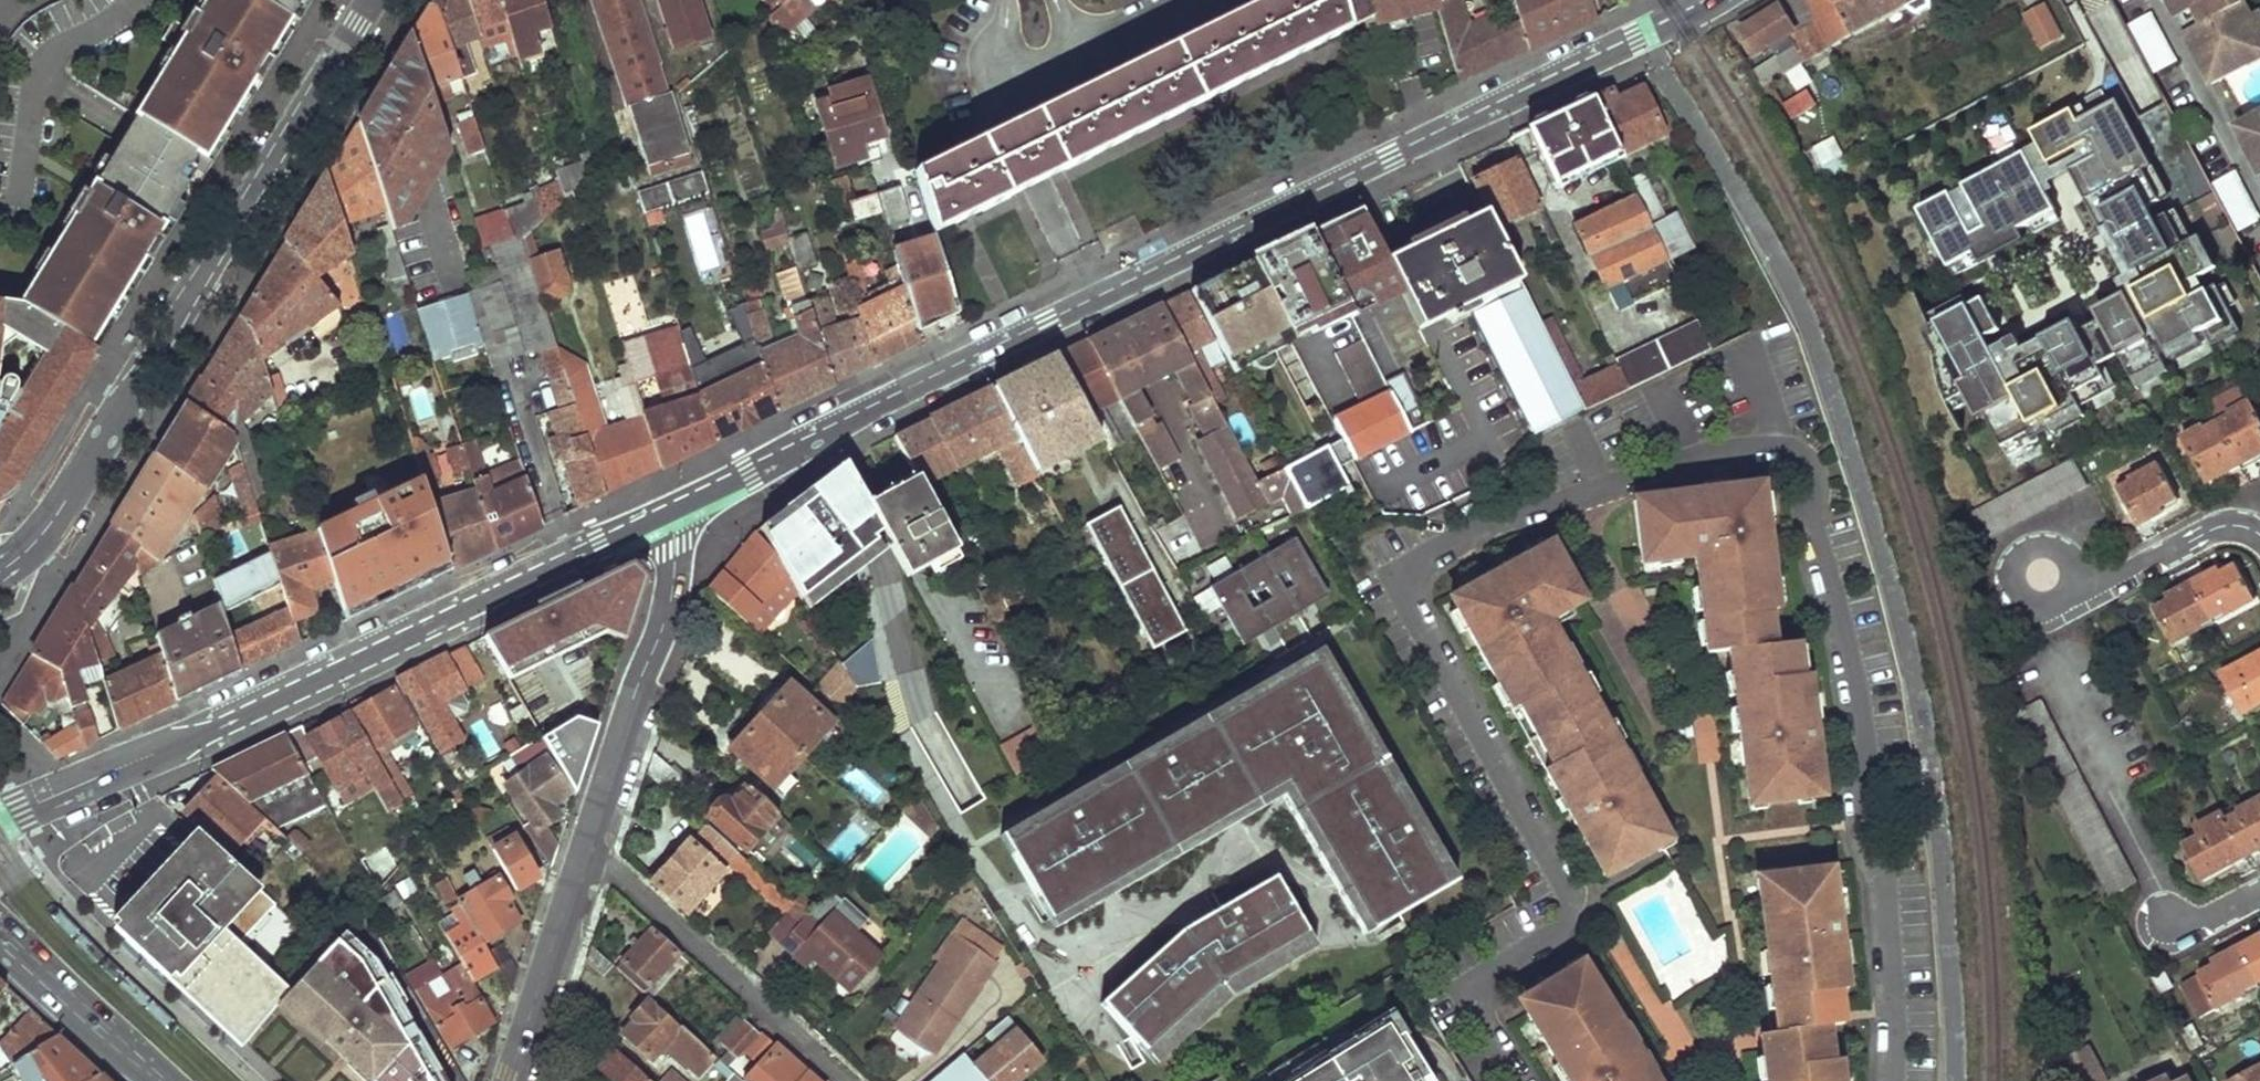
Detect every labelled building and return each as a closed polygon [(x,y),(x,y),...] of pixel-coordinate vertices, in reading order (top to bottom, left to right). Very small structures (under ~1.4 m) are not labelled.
[(206,4),(211,7),(204,18),(199,15),(192,11),(182,26),(190,31),(186,37),(178,50),(97,183),(89,195),(85,202),(77,198),(68,213),(75,217),(80,220),(73,232),(69,229),(46,266),(50,269),(26,308),(84,343),(108,304),(112,306),(135,270),(131,267),(137,256),(151,263),(164,241),(156,236),(187,185),(177,179),(183,170),(190,168),(207,140),(205,133),(211,124),(221,130),(253,78),(261,84),(274,62),(261,54),(269,42),(273,45),(296,8),(291,5),(294,0),(209,0),(206,4)] [(291,5),(296,8),(273,45),(269,42),(261,54),(274,62),(312,0),(294,0),(291,5)] [(458,78),(472,73),(464,47),(478,42),(465,0),(435,0),(433,3),(458,78)] [(478,42),(480,47),(497,42),(498,48),(503,47),(508,62),(517,60),(499,0),(465,0),(478,42)] [(537,0),(499,0),(517,60),(537,55),(531,35),(546,30),(537,0)] [(643,171),(685,159),(667,96),(662,97),(633,0),(592,0),(643,171)] [(670,51),(704,40),(691,0),(654,0),(670,51)] [(783,0),(765,0),(769,14),(783,0)] [(769,14),(780,35),(824,2),(823,0),(783,0),(769,14)] [(936,234),(1011,197),(1036,185),(1065,171),(1351,30),(1343,0),(1265,0),(1038,112),(1009,126),(985,137),(917,169),(936,234)] [(1351,30),(1380,15),(1383,25),(1412,17),(1411,13),(1437,7),(1435,0),(1343,0),(1351,30)] [(1595,17),(1590,0),(1512,0),(1521,28),(1527,50),(1595,17)] [(1808,0),(1798,0),(1782,9),(1795,33),(1797,37),(1816,27),(1820,24),(1808,0)] [(1832,48),(1837,46),(1910,7),(1920,16),(1933,9),(1933,0),(1808,0),(1820,24),(1832,48)] [(2171,5),(2186,17),(2197,11),(2202,9),(2216,1),(2217,3),(2223,0),(2168,0),(2171,5)] [(2202,9),(2209,23),(2245,4),(2243,0),(2223,0),(2217,3),(2216,1),(2202,9)] [(411,38),(428,90),(445,84),(458,80),(458,78),(433,3),(421,22),(411,38)] [(1501,34),(1495,19),(1467,28),(1460,3),(1455,3),(1441,7),(1437,7),(1457,84),(1492,67),(1527,50),(1521,28),(1501,34)] [(2045,3),(2021,16),(2041,51),(2065,38),(2045,3)] [(211,7),(206,4),(199,15),(204,18),(211,7)] [(2245,4),(2209,23),(2205,25),(2194,31),(2195,52),(2213,85),(2259,61),(2259,33),(2245,4)] [(2194,31),(2205,25),(2197,11),(2186,17),(2171,5),(2195,52),(2194,31)] [(1770,47),(1787,38),(1795,33),(1782,9),(1781,8),(1741,32),(1755,55),(1770,47)] [(2150,76),(2174,63),(2149,15),(2124,28),(2150,76)] [(178,33),(181,28),(173,23),(162,40),(178,50),(186,37),(178,33)] [(186,37),(190,31),(182,26),(181,28),(178,33),(186,37)] [(1816,27),(1797,37),(1808,58),(1827,48),(1816,27)] [(383,84),(356,128),(384,214),(389,230),(391,235),(404,231),(448,156),(431,104),(428,90),(411,38),(383,84)] [(1792,46),(1787,38),(1770,47),(1775,55),(1792,46)] [(1254,88),(1260,100),(1353,56),(1347,43),(1254,88)] [(1832,48),(1838,59),(1842,56),(1837,46),(1832,48)] [(261,84),(253,78),(221,130),(211,124),(205,133),(207,140),(190,168),(183,170),(177,179),(187,185),(156,236),(164,241),(261,84)] [(817,102),(832,157),(863,148),(861,140),(882,133),(868,82),(832,93),(834,98),(817,102)] [(1593,95),(1619,149),(1665,127),(1643,82),(1617,96),(1612,86),(1593,95)] [(450,98),(445,84),(428,90),(431,104),(450,98)] [(1808,89),(1782,103),(1791,120),(1817,107),(1808,89)] [(1950,192),(1918,209),(1954,276),(1979,263),(1980,264),(2026,240),(2020,230),(2031,225),(2036,233),(2060,220),(2055,212),(2057,211),(2047,193),(2053,189),(2050,183),(2070,172),(2127,277),(2118,282),(2126,296),(2096,312),(2100,321),(2080,331),(2075,321),(2023,350),(2022,347),(2011,353),(2006,343),(1992,350),(1986,338),(2001,330),(1983,298),(1968,305),(1936,322),(1936,323),(1922,330),(1934,353),(1935,353),(1936,364),(1937,373),(1940,386),(1947,402),(1964,393),(1978,419),(1986,415),(2003,448),(2015,441),(2020,451),(2035,443),(2034,440),(2052,430),(2054,433),(2086,417),(2080,406),(2102,394),(2096,383),(2105,378),(2099,366),(2119,355),(2137,389),(2169,372),(2154,343),(2159,340),(2171,362),(2203,345),(2198,335),(2204,332),(2212,347),(2242,332),(2216,285),(2205,291),(2198,278),(2217,268),(2200,237),(2193,241),(2176,210),(2157,221),(2149,207),(2169,197),(2118,101),(2110,105),(2102,90),(2029,129),(2038,144),(2024,152),(2025,153),(1963,185),(1965,188),(1951,195),(1950,192)] [(1553,115),(1531,126),(1557,180),(1619,149),(1593,95),(1553,115)] [(2237,129),(2255,163),(2259,167),(2259,117),(2237,129)] [(483,154),(473,123),(458,128),(468,159),(483,154)] [(1668,133),(1665,127),(1619,149),(1622,155),(1668,133)] [(324,180),(339,228),(384,214),(356,128),(340,154),(324,180)] [(1813,146),(1829,178),(1849,168),(1833,136),(1813,146)] [(1610,160),(1622,155),(1619,149),(1557,180),(1560,185),(1610,160)] [(1622,155),(1610,160),(1628,195),(1576,223),(1619,310),(1681,278),(1670,257),(1632,177),(1622,155)] [(1477,179),(1501,231),(1540,211),(1546,208),(1522,157),(1477,179)] [(588,174),(585,162),(553,173),(555,180),(560,198),(588,174)] [(1632,177),(1670,257),(1696,244),(1679,208),(1666,215),(1645,171),(1632,177)] [(89,195),(97,183),(81,173),(71,191),(78,196),(82,191),(89,195)] [(706,195),(698,173),(633,193),(641,216),(706,195)] [(2208,186),(2234,234),(2258,222),(2233,174),(2208,186)] [(818,183),(824,206),(852,198),(845,175),(818,183)] [(284,245),(310,276),(347,252),(339,228),(324,180),(303,214),(284,245)] [(560,198),(555,180),(524,191),(527,200),(533,218),(534,221),(560,198)] [(883,226),(908,219),(898,185),(873,192),(883,226)] [(77,198),(85,202),(89,195),(82,191),(78,196),(77,198)] [(527,200),(501,211),(507,229),(533,218),(527,200)] [(467,219),(475,244),(483,241),(509,234),(507,229),(501,211),(500,206),(467,219)] [(710,206),(680,215),(697,273),(727,264),(710,206)] [(1558,232),(1546,208),(1540,211),(1552,236),(1558,232)] [(1362,329),(1410,303),(1387,259),(1361,209),(1312,233),(1355,316),(1362,329)] [(1545,326),(1486,210),(1435,235),(1471,305),(1492,344),(1498,356),(1539,432),(1589,409),(1545,326)] [(75,217),(69,229),(73,232),(80,220),(75,217)] [(391,235),(389,230),(378,234),(384,253),(379,255),(389,283),(404,278),(391,235)] [(803,233),(786,238),(795,269),(796,271),(814,265),(803,233)] [(1253,262),(1293,340),(1313,331),(1315,336),(1355,316),(1312,233),(1283,247),(1253,262)] [(516,237),(511,242),(509,234),(483,241),(493,272),(486,273),(462,295),(477,340),(485,366),(503,360),(525,353),(527,360),(539,357),(556,411),(547,414),(557,442),(546,446),(551,460),(564,465),(578,510),(601,498),(554,353),(537,302),(524,263),(516,237)] [(1410,303),(1423,329),(1471,305),(1435,235),(1387,259),(1410,303)] [(913,323),(957,310),(937,236),(891,251),(899,277),(896,278),(905,302),(913,323)] [(247,326),(257,358),(332,303),(310,276),(284,245),(273,263),(250,300),(238,319),(247,326)] [(838,255),(849,291),(860,287),(850,251),(838,255)] [(524,263),(537,302),(550,301),(561,298),(562,279),(554,253),(524,263)] [(131,267),(135,270),(112,306),(108,304),(84,343),(97,352),(151,263),(137,256),(131,267)] [(1220,279),(1193,292),(1237,375),(1295,344),(1293,340),(1253,262),(1220,279)] [(46,266),(22,306),(26,308),(50,269),(46,266)] [(796,271),(795,269),(783,273),(796,318),(790,320),(796,341),(757,357),(775,414),(799,401),(832,386),(817,336),(813,328),(806,303),(796,271)] [(605,283),(620,335),(650,327),(635,274),(605,283)] [(415,310),(432,362),(453,353),(451,349),(477,340),(462,295),(415,310)] [(1163,307),(1211,398),(1221,394),(1200,353),(1213,344),(1187,295),(1178,299),(1163,307)] [(822,298),(806,303),(813,328),(830,322),(822,298)] [(740,305),(753,344),(766,339),(754,301),(740,305)] [(858,320),(852,301),(842,303),(848,324),(817,336),(832,386),(852,376),(871,367),(858,320)] [(913,323),(905,302),(858,320),(871,367),(894,356),(919,344),(913,323)] [(0,303),(0,490),(12,478),(17,481),(53,423),(97,352),(84,343),(26,308),(22,306),(0,303)] [(753,344),(740,305),(731,308),(743,345),(720,356),(744,429),(775,414),(757,357),(753,344)] [(1120,398),(1159,471),(1181,459),(1161,422),(1157,425),(1138,389),(1177,370),(1195,403),(1191,405),(1208,435),(1200,440),(1242,519),(1269,504),(1257,482),(1211,398),(1163,307),(1127,324),(1091,342),(1120,398)] [(1714,349),(1699,317),(1618,357),(1621,363),(1633,388),(1714,349)] [(251,501),(261,497),(249,462),(253,460),(241,421),(270,397),(265,384),(257,358),(247,326),(238,319),(219,351),(202,379),(235,402),(229,434),(239,467),(251,501)] [(1633,388),(1621,363),(1586,381),(1554,322),(1545,326),(1589,409),(1633,388)] [(677,334),(674,324),(639,335),(663,408),(673,405),(676,413),(687,407),(680,387),(693,383),(677,334)] [(744,429),(720,356),(698,367),(686,332),(677,334),(693,383),(712,444),(744,429)] [(712,444),(693,383),(680,387),(687,407),(676,413),(673,405),(663,408),(639,335),(615,342),(628,380),(657,471),(684,458),(712,444)] [(1365,402),(1393,387),(1368,341),(1340,355),(1365,402)] [(1102,439),(1109,452),(1118,447),(1097,409),(1120,398),(1091,342),(1074,350),(1059,358),(1102,439)] [(1479,351),(1486,363),(1498,356),(1492,344),(1479,351)] [(657,471),(628,380),(610,387),(621,422),(602,430),(582,370),(554,353),(601,498),(629,485),(657,471)] [(1025,374),(992,390),(1038,473),(1102,439),(1059,358),(1025,374)] [(194,392),(186,405),(229,434),(235,402),(202,379),(194,392)] [(277,381),(265,384),(270,397),(280,426),(280,429),(291,425),(277,381)] [(410,391),(417,419),(432,415),(425,387),(410,391)] [(1414,429),(1393,387),(1365,402),(1335,418),(1337,421),(1357,458),(1414,429)] [(930,421),(956,469),(1000,447),(1020,485),(1039,475),(1038,473),(992,390),(967,403),(930,421)] [(1324,397),(1308,406),(1321,430),(1337,421),(1335,418),(1324,397)] [(151,460),(193,489),(229,434),(186,405),(168,434),(151,460)] [(2245,472),(2259,464),(2259,461),(2259,458),(2259,422),(2251,405),(2230,416),(2232,420),(2220,426),(2245,472)] [(919,426),(894,436),(917,478),(922,486),(956,469),(930,421),(919,426)] [(2225,477),(2229,481),(2245,472),(2220,426),(2207,433),(2205,429),(2184,440),(2208,485),(2225,477)] [(540,527),(507,433),(497,437),(508,471),(499,474),(504,488),(490,493),(477,456),(461,461),(492,551),(516,539),(540,527)] [(461,461),(456,443),(442,449),(451,476),(456,474),(464,493),(443,503),(422,438),(407,442),(420,483),(448,572),(470,561),(492,551),(461,461)] [(1331,444),(1287,467),(1299,489),(1309,508),(1345,489),(1348,494),(1355,490),(1331,444)] [(130,560),(132,567),(135,578),(156,566),(187,514),(200,494),(193,489),(151,460),(129,497),(108,531),(136,550),(130,560)] [(2059,469),(2074,497),(2090,489),(2075,462),(2059,469)] [(879,561),(894,552),(869,505),(844,463),(827,476),(756,530),(795,592),(804,607),(875,553),(879,561)] [(251,501),(239,467),(225,472),(243,525),(257,521),(251,501)] [(1299,489),(1287,467),(1257,482),(1269,504),(1285,496),(1299,489)] [(2046,477),(2061,504),(2074,497),(2059,469),(2046,477)] [(2121,494),(2139,528),(2163,515),(2161,510),(2176,501),(2159,469),(2133,483),(2135,486),(2121,494)] [(2031,484),(2046,512),(2061,504),(2046,477),(2031,484)] [(922,486),(917,478),(869,505),(894,552),(908,577),(956,550),(922,486)] [(1728,482),(1695,486),(1696,493),(1729,489),(1728,482)] [(448,572),(420,483),(315,532),(331,582),(343,618),(448,572)] [(2019,491),(2035,519),(2046,512),(2031,484),(2019,491)] [(1696,493),(1634,501),(1641,564),(1694,557),(1706,654),(1728,651),(1744,772),(1750,771),(1754,805),(1813,797),(1811,781),(1819,780),(1815,744),(1811,745),(1811,744),(1813,740),(1813,733),(1809,730),(1809,729),(1813,728),(1802,643),(1772,646),(1769,629),(1778,628),(1772,583),(1771,577),(1778,576),(1773,541),(1767,542),(1760,485),(1729,489),(1696,493)] [(1309,508),(1299,489),(1285,496),(1295,515),(1309,508)] [(196,542),(224,526),(213,491),(200,494),(187,514),(196,542)] [(2007,497),(2022,526),(2035,519),(2019,491),(2007,497)] [(1991,505),(2006,534),(2022,526),(2007,497),(1991,505)] [(1198,548),(1227,539),(1215,500),(1185,509),(1198,548)] [(1979,512),(1994,541),(2006,534),(1991,505),(1979,512)] [(1119,508),(1088,525),(1156,649),(1187,631),(1119,508)] [(1966,518),(1982,548),(1994,541),(1979,512),(1966,518)] [(1154,535),(1164,530),(1158,519),(1149,524),(1154,535)] [(70,592),(84,631),(132,567),(130,560),(136,550),(108,531),(89,562),(70,592)] [(287,608),(292,622),(310,613),(314,606),(310,590),(331,582),(315,532),(267,549),(287,608)] [(730,562),(708,591),(757,635),(795,592),(753,533),(730,562)] [(1297,542),(1192,594),(1203,617),(1223,607),(1241,643),(1327,600),(1297,542)] [(1577,831),(1603,877),(1661,844),(1645,814),(1651,811),(1642,796),(1546,620),(1578,602),(1564,577),(1567,576),(1550,544),(1520,560),(1517,555),(1485,572),(1489,578),(1450,599),(1519,725),(1527,721),(1535,736),(1528,740),(1570,816),(1574,815),(1573,823),(1581,828),(1577,831)] [(485,638),(506,676),(620,615),(633,618),(646,581),(630,567),(485,638)] [(2193,585),(2213,624),(2254,602),(2236,569),(2221,577),(2219,572),(2193,585)] [(2213,624),(2193,585),(2171,596),(2174,603),(2157,612),(2175,644),(2213,624)] [(60,678),(68,703),(70,713),(81,749),(91,744),(77,691),(101,685),(99,678),(94,660),(86,635),(84,631),(70,592),(50,626),(30,658),(60,678)] [(292,622),(287,608),(235,633),(232,627),(223,631),(236,675),(267,660),(299,644),(292,622)] [(175,633),(154,643),(160,660),(173,705),(205,690),(236,675),(223,631),(217,612),(189,625),(187,621),(176,626),(175,633)] [(94,660),(111,651),(103,627),(86,635),(94,660)] [(408,689),(440,749),(450,744),(463,737),(454,719),(443,700),(461,691),(484,678),(467,646),(396,681),(402,692),(408,689)] [(1363,940),(1457,884),(1319,648),(998,836),(1054,929),(1280,798),(1363,940)] [(99,678),(106,675),(104,661),(112,657),(111,651),(94,660),(99,678)] [(17,722),(22,726),(42,695),(51,705),(64,701),(68,703),(60,678),(30,658),(15,682),(0,706),(17,722)] [(2223,677),(2243,715),(2259,706),(2259,658),(2223,677)] [(173,705),(160,660),(110,684),(106,675),(99,678),(101,685),(114,734),(144,719),(173,705)] [(854,688),(839,664),(817,688),(830,699),(838,706),(854,688)] [(817,688),(812,683),(796,700),(815,716),(830,699),(817,688)] [(753,715),(793,749),(819,721),(815,716),(796,700),(780,685),(753,715)] [(349,713),(384,776),(393,771),(386,759),(389,757),(381,745),(411,726),(391,689),(349,713)] [(468,704),(461,691),(443,700),(454,719),(467,712),(468,704)] [(558,763),(576,793),(604,707),(579,698),(534,722),(542,736),(558,763)] [(2010,715),(2018,730),(2046,714),(2038,699),(2010,715)] [(81,749),(70,713),(61,715),(65,727),(67,732),(51,739),(40,744),(43,747),(57,764),(81,749)] [(284,735),(300,765),(315,757),(328,778),(360,760),(375,787),(390,811),(400,804),(384,776),(349,713),(305,738),(299,728),(284,735)] [(2046,714),(2018,730),(2025,742),(2053,727),(2046,714)] [(793,749),(753,715),(727,744),(767,779),(793,749)] [(1065,746),(1049,718),(1001,744),(1016,774),(1065,746)] [(1519,725),(1528,740),(1535,736),(1527,721),(1519,725)] [(2053,727),(2025,742),(2030,752),(2033,757),(2061,742),(2053,727)] [(44,732),(36,741),(40,744),(51,739),(44,732)] [(209,771),(271,832),(322,806),(300,765),(284,735),(246,754),(209,771)] [(542,736),(514,751),(528,779),(517,785),(514,781),(508,784),(538,833),(532,837),(552,869),(559,847),(548,828),(563,818),(556,806),(570,798),(553,766),(558,763),(542,736)] [(2061,742),(2033,757),(2039,770),(2068,755),(2061,742)] [(440,749),(436,752),(447,770),(461,763),(450,744),(440,749)] [(647,774),(669,793),(681,779),(653,755),(647,774)] [(2068,755),(2039,770),(2047,784),(2075,768),(2068,755)] [(360,760),(328,778),(343,805),(375,787),(360,760)] [(2078,773),(2075,768),(2047,784),(2050,789),(2078,773)] [(1750,771),(1744,772),(1748,806),(1754,805),(1750,771)] [(2051,791),(2057,802),(2084,786),(2078,773),(2050,789),(2051,791)] [(767,805),(738,779),(705,816),(735,841),(767,805)] [(1819,780),(1811,781),(1813,797),(1821,796),(1819,780)] [(212,782),(186,810),(235,855),(260,828),(212,782)] [(2057,802),(2064,815),(2092,801),(2084,786),(2057,802)] [(2064,815),(2071,828),(2099,813),(2092,801),(2064,815)] [(2246,857),(2259,849),(2259,803),(2227,822),(2246,857)] [(1661,844),(1667,841),(1651,811),(1645,814),(1661,844)] [(2071,828),(2078,843),(2106,827),(2099,813),(2071,828)] [(2227,822),(2224,815),(2196,831),(2201,840),(2186,849),(2200,875),(2219,865),(2222,870),(2246,857),(2227,822)] [(788,901),(703,824),(689,841),(685,837),(647,880),(688,917),(726,875),(724,871),(729,866),(780,911),(788,901)] [(2078,843),(2086,857),(2114,841),(2106,827),(2078,843)] [(495,841),(519,882),(541,869),(518,828),(495,841)] [(162,873),(236,942),(272,904),(197,835),(162,873)] [(379,841),(354,856),(373,889),(394,867),(379,841)] [(2086,857),(2093,868),(2120,853),(2114,841),(2086,857)] [(2120,853),(2093,868),(2100,882),(2127,867),(2120,853)] [(2222,870),(2219,865),(2200,875),(2203,880),(2222,870)] [(2127,867),(2100,882),(2108,897),(2136,882),(2127,867)] [(441,870),(426,878),(441,906),(456,898),(441,870)] [(1757,879),(1774,1016),(1781,1016),(1783,1032),(1769,1034),(1760,1036),(1765,1080),(1840,1080),(1835,1044),(1827,1045),(1825,1027),(1833,1026),(1841,1025),(1839,1008),(1847,1007),(1838,938),(1835,938),(1837,929),(1833,923),(1836,922),(1830,870),(1757,879)] [(117,922),(245,1041),(281,1000),(290,990),(236,942),(162,873),(117,922)] [(1098,1004),(1155,1065),(1230,998),(1315,948),(1273,877),(1181,930),(1098,1004)] [(466,918),(483,946),(520,924),(511,906),(517,902),(503,879),(458,903),(466,918)] [(839,904),(825,892),(805,914),(841,947),(822,967),(831,976),(849,993),(881,959),(831,913),(839,904)] [(788,901),(780,911),(783,915),(796,927),(779,945),(804,967),(812,958),(822,967),(841,947),(805,914),(788,901)] [(290,990),(281,1000),(368,1080),(446,1080),(384,979),(396,970),(361,910),(290,990)] [(796,927),(783,915),(766,934),(779,945),(796,927)] [(483,946),(466,918),(462,921),(464,926),(445,938),(471,981),(473,984),(496,969),(488,955),(483,946)] [(1005,947),(964,918),(938,956),(943,960),(894,1028),(934,1056),(958,1021),(953,1017),(960,1008),(966,1012),(982,988),(977,984),(1005,947)] [(649,933),(616,969),(644,995),(671,966),(679,972),(685,966),(649,933)] [(2240,951),(2259,989),(2259,940),(2240,951)] [(590,945),(584,960),(605,978),(615,968),(590,945)] [(500,949),(488,955),(496,969),(511,995),(516,978),(500,949)] [(2259,992),(2259,989),(2240,951),(2217,964),(2220,969),(2184,988),(2202,1022),(2259,992)] [(812,958),(804,967),(814,976),(822,967),(812,958)] [(1580,963),(1525,997),(1533,1010),(1526,1015),(1567,1080),(1654,1080),(1580,963)] [(671,966),(644,995),(652,1002),(679,972),(671,966)] [(822,967),(814,976),(823,985),(831,976),(822,967)] [(473,984),(471,981),(468,982),(460,968),(452,972),(460,986),(434,1002),(426,988),(417,993),(451,1049),(495,1022),(473,984)] [(460,986),(452,972),(426,988),(434,1002),(460,986)] [(713,1060),(679,1027),(674,1031),(645,1004),(629,1020),(633,1024),(622,1035),(652,1061),(665,1047),(698,1076),(713,1060)] [(960,1008),(953,1017),(958,1021),(966,1012),(960,1008)] [(15,1063),(57,1035),(44,1023),(31,1010),(1,1045),(15,1063)] [(1774,1016),(1767,1017),(1769,1034),(1783,1032),(1781,1016),(1774,1016)] [(1399,1023),(1361,1046),(1363,1051),(1343,1063),(1335,1050),(1284,1080),(1435,1080),(1399,1023)] [(744,1050),(755,1037),(740,1024),(721,1045),(736,1059),(744,1050)] [(1833,1026),(1825,1027),(1827,1045),(1835,1044),(1833,1026)] [(744,1050),(759,1063),(742,1080),(809,1080),(758,1034),(755,1037),(744,1050)] [(99,1074),(78,1055),(57,1035),(15,1063),(5,1070),(0,1073),(0,1080),(11,1080),(21,1074),(25,1080),(88,1080),(99,1074)] [(590,1064),(608,1080),(644,1080),(606,1047),(590,1064)] [(967,1050),(955,1059),(972,1078),(983,1068),(967,1050)] [(2061,1061),(2072,1080),(2100,1080),(2083,1050),(2061,1061)] [(2237,1080),(2259,1080),(2259,1068),(2237,1080)]
